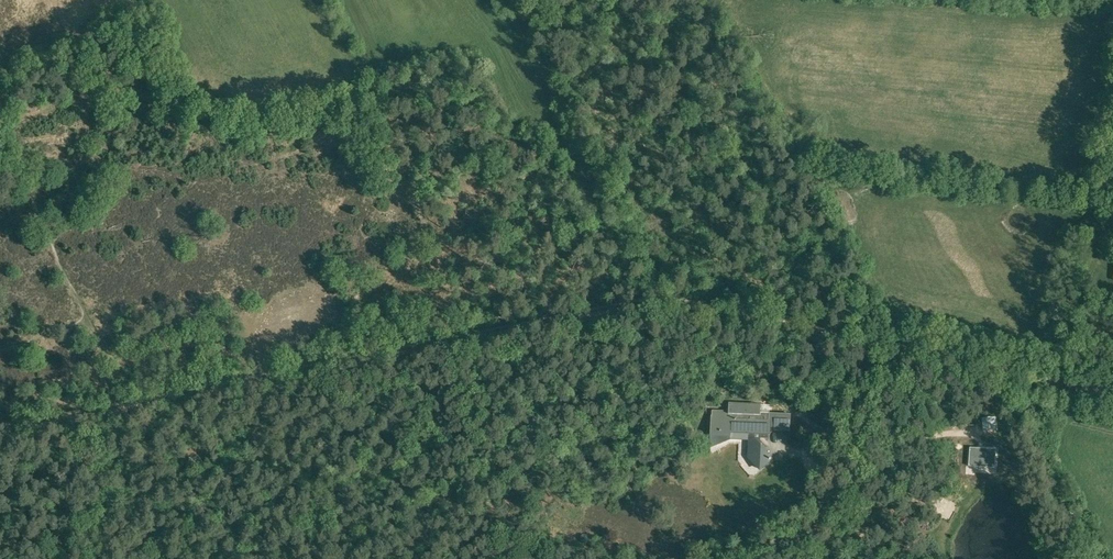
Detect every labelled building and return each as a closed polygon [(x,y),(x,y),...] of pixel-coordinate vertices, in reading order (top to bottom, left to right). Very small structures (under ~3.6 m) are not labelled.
[(729,411),(712,411),(710,446),(729,439),(730,432),(752,433),(750,458),(760,469),(771,459),(760,446),(761,434),(769,434),(769,430),(790,431),(790,415),(770,414),(770,413),(761,413),(761,405),(729,403),(729,411)] [(976,454),(976,470),(1002,470),(1002,454),(976,454)] [(876,526),(854,529),(856,538),(877,536),(876,526)]
